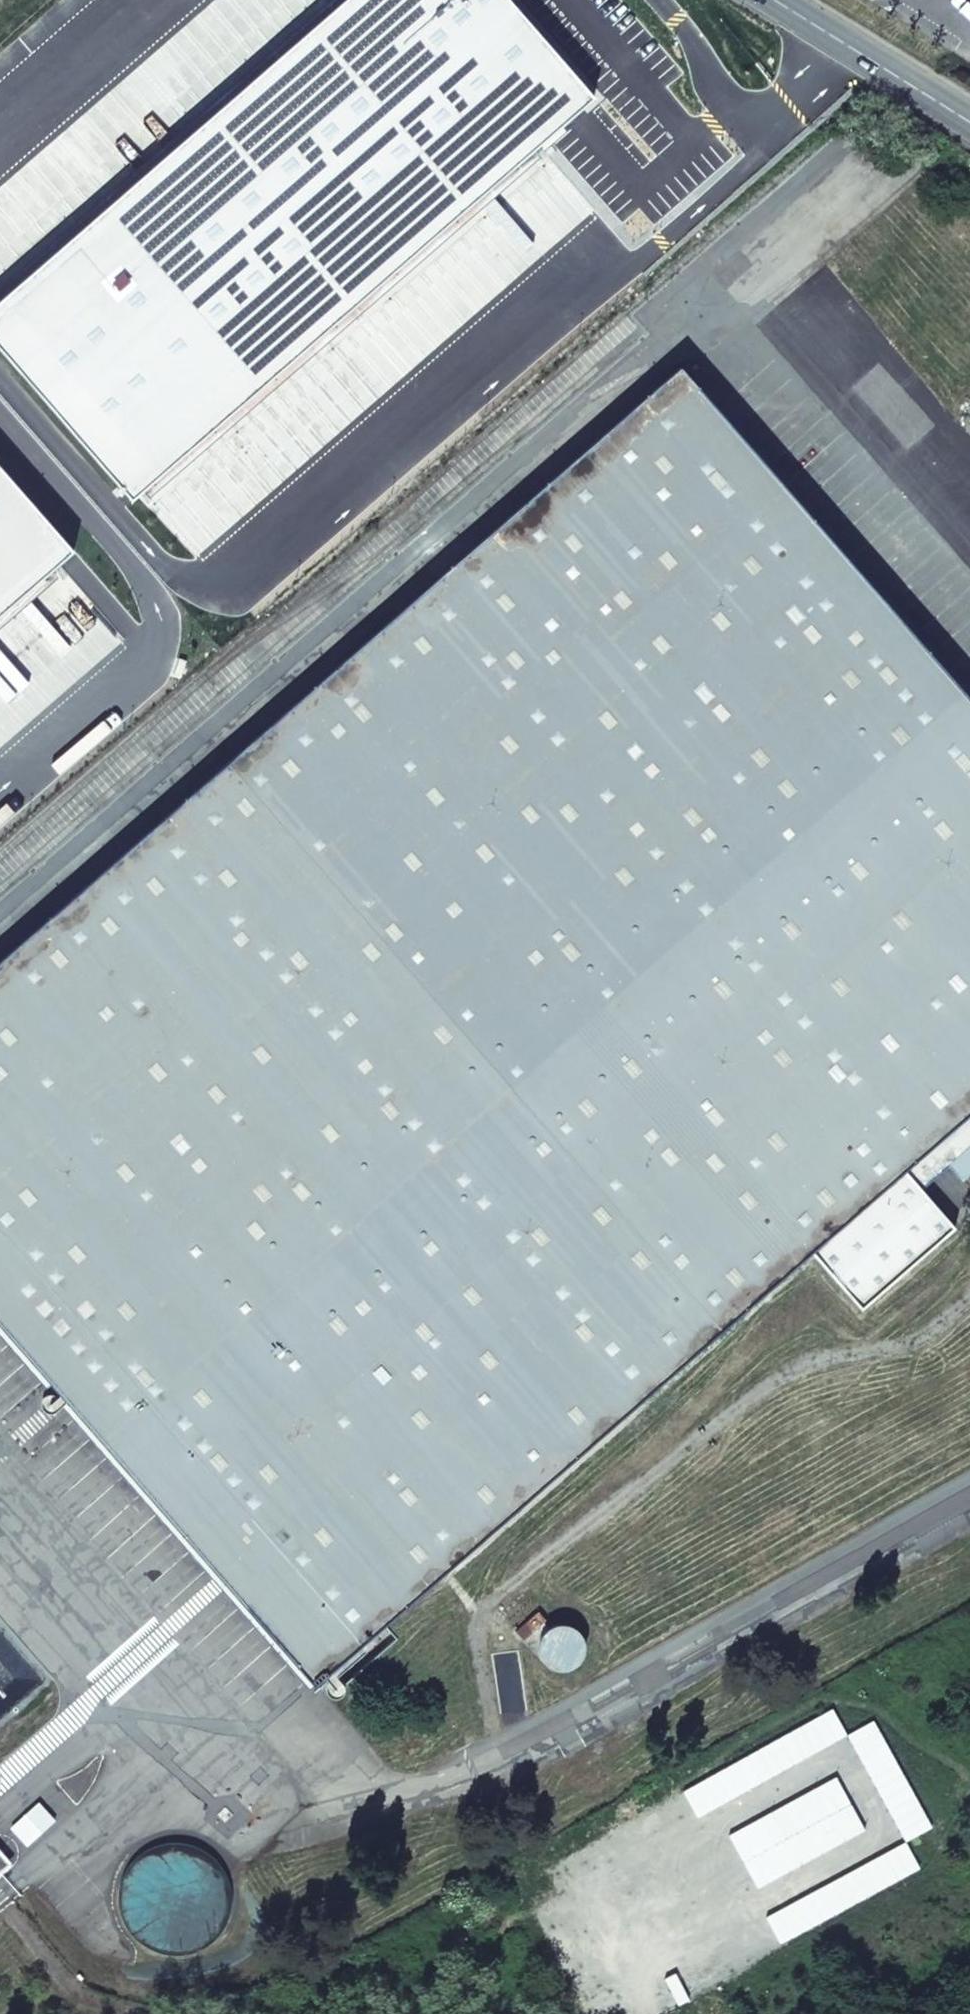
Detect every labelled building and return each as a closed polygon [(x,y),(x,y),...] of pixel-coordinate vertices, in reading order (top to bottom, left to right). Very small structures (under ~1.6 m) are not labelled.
[(0,300),(0,346),(132,498),(594,97),(509,0),(346,0),(0,300)] [(680,367),(0,959),(0,1320),(317,1682),(812,1249),(862,1309),(955,1228),(905,1169),(969,1113),(969,699),(680,367)] [(74,550),(0,465),(0,615),(74,550)] [(567,1670),(574,1668),(580,1665),(585,1659),(588,1652),(589,1645),(587,1637),(584,1631),(578,1626),(571,1623),(564,1621),(557,1623),(550,1626),(545,1620),(547,1618),(539,1609),(517,1629),(525,1638),(541,1624),(546,1631),(542,1637),(540,1644),(541,1651),(543,1658),(548,1663),(553,1668),(560,1670),(567,1670)] [(0,1849),(0,1873),(12,1863),(0,1849)]
